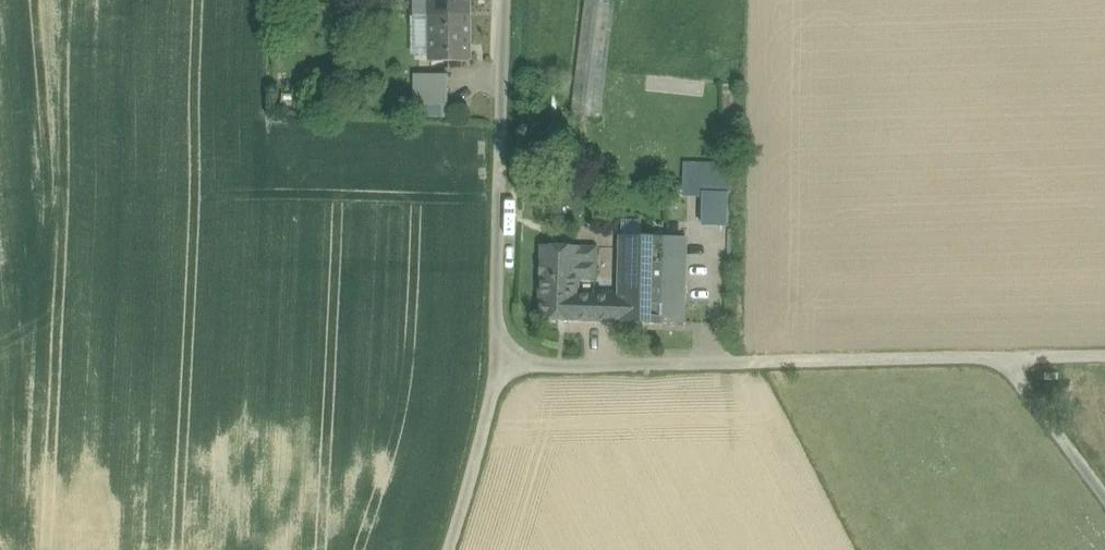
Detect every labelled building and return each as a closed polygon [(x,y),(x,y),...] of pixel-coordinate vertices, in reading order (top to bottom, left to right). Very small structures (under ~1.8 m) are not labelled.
[(431,16),(431,0),(414,0),(414,15),(431,16)] [(468,17),(468,0),(431,0),(431,16),(468,17)] [(600,118),(615,2),(596,0),(585,0),(571,115),(600,118)] [(432,62),(431,16),(414,15),(414,62),(432,62)] [(432,62),(469,62),(468,17),(431,16),(432,62)] [(448,75),(414,75),(414,106),(448,107),(448,75)] [(728,166),(684,165),(683,187),(728,188),(728,166)] [(619,306),(618,324),(661,324),(663,256),(664,238),(620,236),(619,306)] [(540,292),(580,294),(580,285),(581,247),(541,246),(540,292)] [(595,247),(581,247),(580,285),(595,286),(595,247)] [(687,258),(663,256),(661,324),(685,324),(687,258)] [(540,292),(539,321),(579,322),(580,301),(580,294),(540,292)] [(611,302),(580,301),(579,322),(618,324),(619,306),(610,306),(611,302)]
